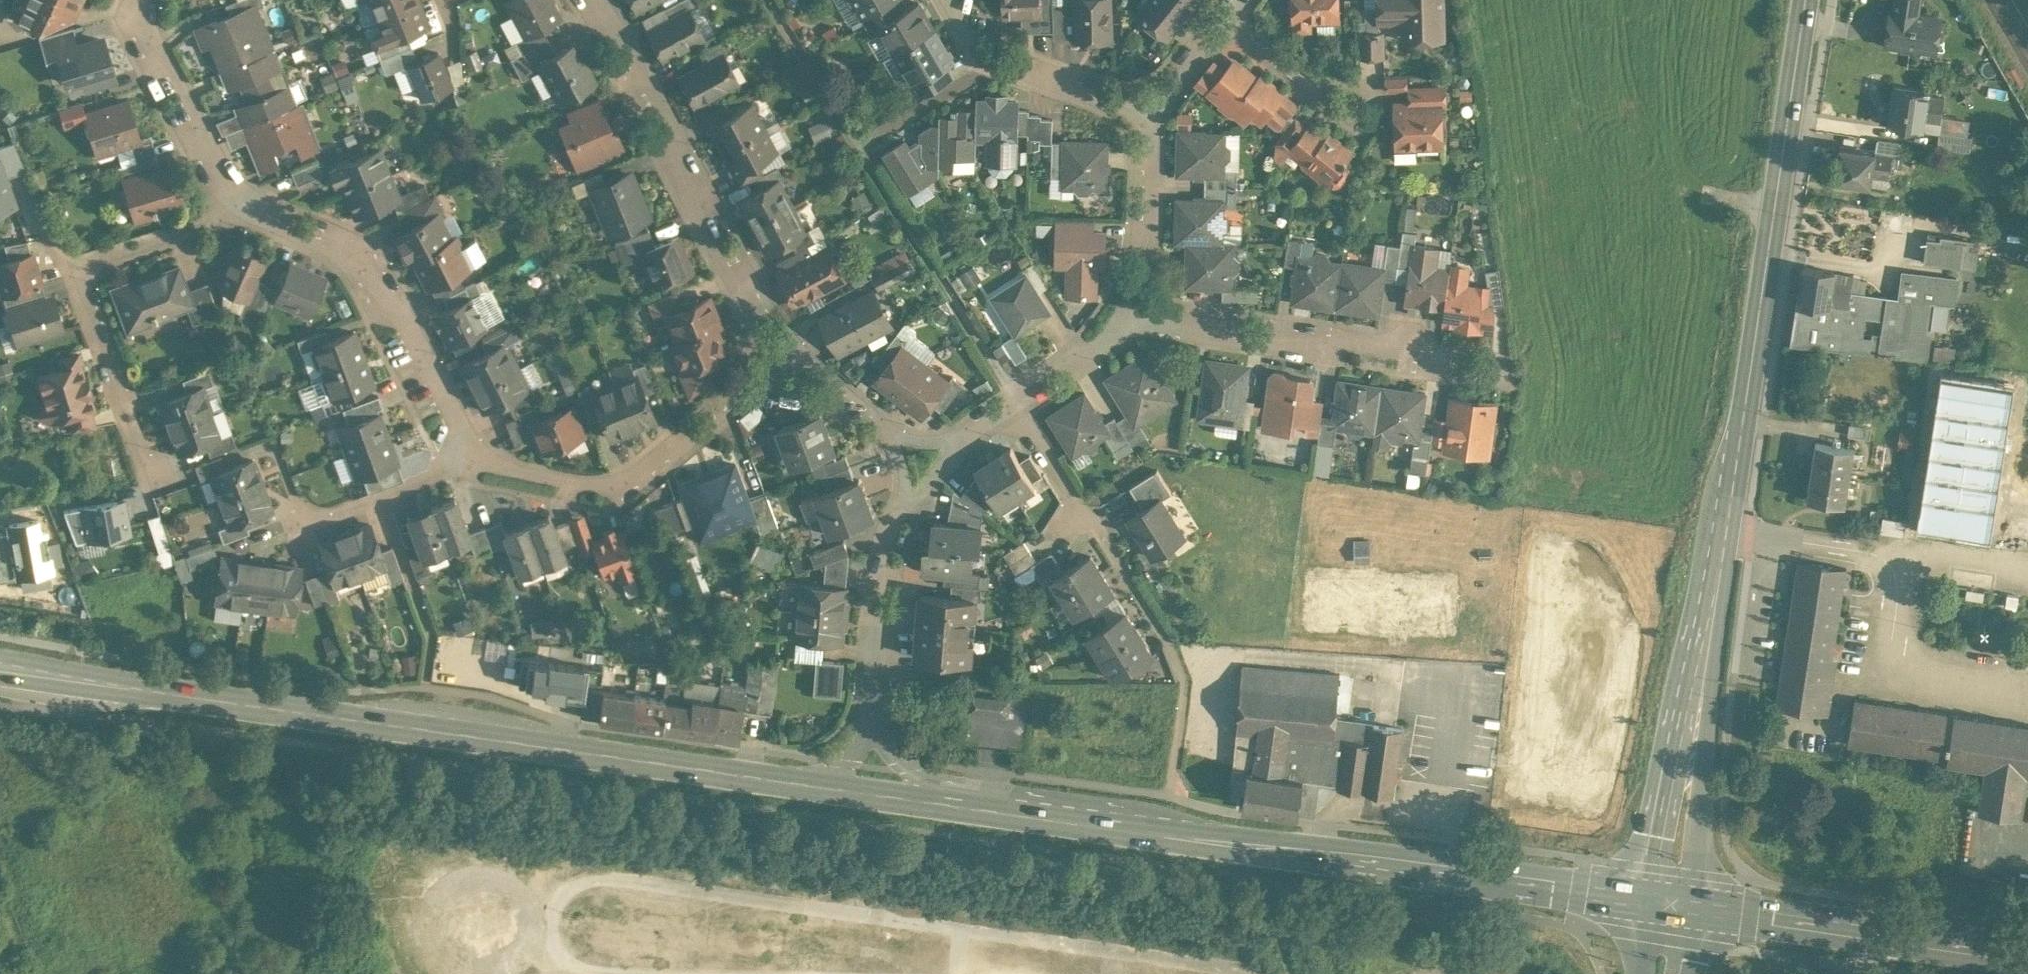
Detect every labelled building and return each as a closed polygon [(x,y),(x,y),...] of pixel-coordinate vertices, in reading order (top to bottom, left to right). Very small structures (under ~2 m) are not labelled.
[(14,14),(37,25),(71,15),(79,0),(21,0),(14,14)] [(245,0),(233,0),(232,1),(225,3),(230,14),(248,7),(245,0)] [(358,3),(357,3),(360,11),(358,14),(362,22),(365,24),(366,23),(366,24),(418,3),(417,0),(364,0),(358,3)] [(505,0),(515,20),(524,36),(524,37),(542,27),(561,17),(552,0),(505,0)] [(636,9),(652,0),(631,0),(636,9)] [(662,8),(668,19),(688,8),(688,9),(700,3),(698,0),(678,0),(662,8)] [(847,22),(850,20),(852,24),(863,18),(864,17),(863,15),(874,9),(868,1),(858,6),(855,0),(833,0),(847,22)] [(858,6),(868,1),(874,9),(863,15),(864,17),(893,0),(855,0),(858,6)] [(895,0),(893,0),(864,17),(863,18),(873,35),(882,30),(895,52),(935,29),(918,1),(902,11),(895,0)] [(1003,15),(1040,14),(1041,13),(1041,0),(1003,0),(1003,15)] [(1041,13),(1040,14),(1040,30),(1054,30),(1053,2),(1053,0),(1041,0),(1041,13)] [(1076,14),(1077,37),(1077,38),(1111,37),(1110,0),(1076,0),(1076,14)] [(1139,11),(1143,14),(1143,15),(1148,19),(1148,23),(1153,27),(1159,26),(1169,35),(1197,0),(1148,0),(1139,11)] [(1289,7),(1292,9),(1293,19),(1294,19),(1311,18),(1340,17),(1340,0),(1289,0),(1289,7)] [(1377,5),(1365,5),(1366,18),(1379,18),(1379,21),(1403,21),(1403,39),(1446,38),(1445,0),(1377,0),(1377,5)] [(1895,10),(1891,9),(1886,41),(1900,43),(1902,48),(1910,49),(1914,45),(1918,46),(1919,40),(1922,41),(1922,40),(1930,41),(1936,36),(1937,37),(1940,17),(1917,13),(1919,0),(1896,0),(1895,10)] [(1067,14),(1062,10),(1062,2),(1053,2),(1054,30),(1054,38),(1077,37),(1076,14),(1067,14)] [(418,3),(366,24),(366,25),(365,28),(367,33),(370,35),(374,45),(386,40),(386,41),(407,33),(420,28),(427,25),(418,3)] [(230,14),(195,28),(202,46),(210,43),(220,70),(273,48),(255,5),(255,4),(248,7),(230,14)] [(662,8),(642,19),(647,30),(668,19),(662,8)] [(668,19),(647,30),(662,58),(703,36),(688,9),(688,8),(668,19)] [(1311,18),(1294,19),(1294,29),(1311,29),(1311,18)] [(1366,18),(1360,18),(1360,31),(1379,30),(1379,21),(1379,18),(1366,18)] [(515,20),(506,25),(515,41),(524,36),(515,20)] [(74,27),(52,34),(58,53),(79,46),(74,27)] [(542,27),(524,37),(524,36),(515,41),(521,52),(547,38),(542,27)] [(411,44),(425,39),(420,28),(407,33),(411,44)] [(935,29),(895,52),(919,93),(952,74),(946,64),(953,60),(935,29)] [(1379,30),(1360,31),(1361,56),(1385,56),(1384,30),(1379,30)] [(407,33),(386,41),(386,40),(374,45),(379,57),(411,44),(407,33)] [(52,34),(39,38),(47,63),(58,59),(57,53),(58,53),(52,34)] [(547,38),(521,52),(510,57),(521,78),(541,68),(538,62),(555,52),(547,38)] [(58,53),(57,53),(58,59),(65,82),(82,76),(85,84),(115,75),(104,39),(79,46),(58,53)] [(724,39),(703,50),(709,60),(722,53),(723,54),(730,50),(724,39)] [(504,47),(510,57),(521,52),(515,41),(504,47)] [(555,52),(538,62),(541,68),(558,100),(595,80),(575,42),(555,52)] [(411,44),(379,57),(385,72),(408,63),(408,62),(417,58),(411,44)] [(220,70),(228,87),(240,82),(248,102),(233,109),(235,113),(241,126),(244,125),(295,104),(286,83),(273,48),(220,70)] [(417,58),(408,62),(408,63),(422,97),(450,86),(452,85),(447,74),(438,50),(417,58)] [(709,60),(679,76),(694,104),(737,81),(723,54),(722,53),(709,60)] [(1214,60),(1196,83),(1205,90),(1210,90),(1210,89),(1223,72),(1212,64),(1215,61),(1214,60)] [(1255,82),(1250,77),(1252,75),(1236,62),(1231,63),(1223,72),(1210,89),(1210,90),(1224,100),(1224,106),(1229,110),(1235,109),(1245,117),(1250,117),(1254,113),(1260,118),(1266,118),(1266,117),(1284,131),(1293,120),(1288,116),(1297,104),(1284,93),(1282,95),(1260,76),(1255,82)] [(452,85),(450,86),(457,104),(466,100),(464,68),(447,74),(452,85)] [(351,70),(334,73),(323,74),(325,86),(346,83),(348,96),(355,95),(351,70)] [(1385,92),(1410,92),(1409,87),(1409,76),(1385,76),(1385,92)] [(301,77),(286,83),(295,104),(299,103),(309,99),(301,77)] [(1445,86),(1409,87),(1410,92),(1410,102),(1441,101),(1441,102),(1446,102),(1445,86)] [(1928,92),(1895,87),(1889,123),(1923,128),(1925,117),(1941,120),(1945,95),(1928,92)] [(1005,94),(990,94),(989,99),(977,99),(977,108),(976,137),(988,137),(988,161),(991,162),(991,166),(997,172),(1005,172),(1012,167),(1012,162),(1016,162),(1016,132),(1017,108),(1017,100),(1005,100),(1005,94)] [(598,97),(574,106),(579,118),(603,108),(598,97)] [(127,100),(85,113),(87,118),(97,151),(129,142),(139,138),(127,100)] [(82,101),(59,108),(64,125),(87,118),(85,113),(82,101)] [(731,112),(707,125),(714,137),(721,133),(728,145),(765,126),(751,101),(731,112)] [(1410,102),(1396,103),(1397,145),(1416,144),(1442,144),(1441,102),(1441,101),(1410,102)] [(725,102),(701,114),(707,125),(731,112),(725,102)] [(295,104),(244,125),(248,136),(261,168),(278,161),(274,150),(295,142),(299,152),(316,145),(299,103),(295,104)] [(579,118),(559,126),(576,168),(596,160),(595,157),(623,145),(616,128),(610,130),(608,126),(611,125),(603,107),(603,108),(579,118)] [(977,108),(960,108),(959,116),(940,115),(940,122),(939,164),(954,164),(954,156),(955,156),(976,157),(976,137),(977,108)] [(1029,109),(1017,108),(1016,132),(1028,133),(1029,113),(1029,109)] [(235,113),(216,121),(222,134),(229,131),(241,126),(235,113)] [(1041,113),(1029,113),(1028,133),(1028,137),(1040,138),(1041,117),(1041,113)] [(1191,114),(1179,114),(1179,125),(1180,125),(1180,129),(1190,130),(1191,114)] [(1053,118),(1041,117),(1040,138),(1040,141),(1052,142),(1052,140),(1053,118)] [(1295,118),(1277,140),(1277,142),(1289,152),(1292,149),(1291,149),(1307,127),(1295,118)] [(765,126),(778,151),(792,143),(779,119),(765,126)] [(921,139),(909,147),(905,139),(884,152),(910,192),(939,174),(939,175),(939,164),(940,122),(934,122),(922,130),(921,139)] [(241,126),(229,131),(233,142),(248,136),(244,125),(241,126)] [(1323,139),(1319,135),(1320,134),(1309,125),(1307,127),(1291,149),(1292,149),(1304,159),(1305,165),(1310,169),(1317,169),(1320,165),(1324,169),(1323,169),(1324,174),(1334,182),(1339,182),(1347,172),(1346,167),(1342,163),(1343,163),(1345,164),(1348,160),(1346,159),(1352,152),(1328,133),(1323,139)] [(765,126),(728,145),(735,158),(727,162),(733,174),(757,162),(778,151),(765,126)] [(1180,129),(1179,129),(1177,174),(1205,174),(1224,175),(1224,168),(1224,162),(1226,162),(1230,158),(1230,147),(1226,143),(1222,142),(1222,131),(1221,131),(1190,130),(1180,129)] [(139,138),(129,142),(135,161),(156,155),(150,135),(139,138)] [(1900,140),(1877,137),(1875,150),(1892,153),(1898,154),(1900,140)] [(1108,140),(1064,139),(1064,140),(1063,176),(1063,182),(1075,182),(1075,187),(1079,191),(1089,192),(1093,188),(1093,187),(1107,187),(1108,140)] [(1064,140),(1052,140),(1052,142),(1051,176),(1063,176),(1064,140)] [(1275,159),(1281,163),(1289,152),(1277,142),(1275,159)] [(1417,160),(1416,144),(1397,145),(1398,161),(1417,160)] [(1875,150),(1840,145),(1835,178),(1871,183),(1872,172),(1875,150)] [(379,148),(329,168),(335,182),(340,180),(345,191),(389,173),(379,148)] [(1892,153),(1875,150),(1872,172),(1889,174),(1892,153)] [(135,161),(119,166),(123,180),(125,179),(124,178),(160,167),(156,155),(135,161)] [(955,156),(954,156),(954,164),(954,165),(954,169),(975,169),(976,157),(955,156)] [(317,160),(291,171),(297,184),(323,173),(317,160)] [(757,162),(733,174),(739,185),(755,176),(763,172),(757,162)] [(0,163),(0,210),(15,205),(0,163)] [(763,172),(755,176),(761,187),(777,178),(777,179),(783,176),(776,165),(763,172)] [(160,167),(124,178),(125,179),(136,217),(177,205),(176,202),(183,200),(177,181),(170,183),(165,166),(160,167)] [(1238,168),(1224,168),(1224,175),(1205,174),(1205,186),(1237,187),(1238,168)] [(601,171),(571,183),(576,195),(591,189),(591,188),(605,182),(601,171)] [(605,182),(591,188),(591,189),(608,230),(625,224),(627,227),(647,219),(646,215),(647,215),(630,172),(605,182)] [(389,173),(345,191),(355,215),(393,200),(399,197),(398,194),(389,173)] [(761,187),(738,199),(752,226),(791,205),(777,179),(777,178),(761,187)] [(424,183),(398,194),(399,197),(393,200),(398,212),(405,208),(429,196),(424,183)] [(1237,187),(1205,186),(1205,198),(1224,199),(1224,205),(1237,206),(1237,187)] [(858,209),(871,205),(866,188),(852,192),(858,209)] [(429,196),(405,208),(413,224),(437,212),(437,213),(442,211),(434,194),(429,196)] [(1205,198),(1177,197),(1176,241),(1187,242),(1222,243),(1223,231),(1224,231),(1228,227),(1228,216),(1224,212),(1223,212),(1224,205),(1224,199),(1205,198)] [(1408,203),(1405,223),(1415,224),(1417,205),(1408,203)] [(791,205),(752,226),(766,252),(789,240),(805,231),(804,230),(791,205)] [(413,224),(394,234),(408,262),(413,259),(413,258),(450,239),(437,213),(437,212),(413,224)] [(1095,216),(1098,228),(1111,225),(1109,214),(1095,216)] [(1094,219),(1058,218),(1057,231),(1068,231),(1068,230),(1093,231),(1094,219)] [(805,231),(789,240),(795,250),(808,243),(816,239),(810,227),(804,230),(805,231)] [(648,228),(615,241),(623,262),(642,255),(640,250),(654,244),(648,228)] [(1413,242),(1415,242),(1416,231),(1403,229),(1401,244),(1398,265),(1410,266),(1413,242)] [(1093,231),(1068,230),(1068,231),(1067,262),(1069,262),(1068,294),(1096,295),(1097,259),(1105,259),(1105,231),(1093,231)] [(1057,262),(1067,262),(1068,231),(1057,231),(1057,262)] [(1979,240),(1942,234),(1942,233),(1928,232),(1924,260),(1975,267),(1979,240)] [(654,244),(640,250),(642,255),(654,285),(692,270),(678,235),(654,244)] [(450,239),(413,258),(413,259),(428,287),(430,286),(456,272),(485,257),(475,239),(461,246),(455,236),(450,239)] [(823,236),(816,239),(808,243),(814,254),(828,246),(823,236)] [(1298,255),(1300,255),(1302,245),(1302,239),(1289,237),(1285,263),(1297,265),(1298,255)] [(27,239),(4,244),(9,259),(31,252),(27,239)] [(1222,243),(1187,242),(1186,286),(1223,287),(1233,287),(1234,286),(1234,273),(1239,269),(1239,258),(1235,254),(1230,254),(1230,243),(1222,243)] [(1384,278),(1396,280),(1398,265),(1401,244),(1388,242),(1384,266),(1386,266),(1384,278)] [(1415,242),(1413,242),(1410,266),(1408,281),(1405,301),(1444,307),(1449,272),(1451,256),(1437,254),(1438,246),(1415,242)] [(795,250),(775,261),(781,271),(814,254),(808,243),(795,250)] [(265,256),(235,244),(220,281),(225,283),(223,289),(246,298),(247,299),(256,278),(265,256)] [(1302,245),(1300,255),(1311,256),(1312,247),(1302,245)] [(781,271),(779,272),(792,297),(813,286),(817,293),(820,291),(845,278),(828,246),(814,254),(781,271)] [(904,247),(878,261),(883,271),(907,259),(910,257),(904,247)] [(0,262),(0,284),(3,294),(41,283),(32,252),(31,252),(9,259),(0,262)] [(1300,255),(1298,255),(1297,265),(1292,301),(1335,307),(1342,260),(1330,259),(1327,254),(1316,252),(1311,256),(1300,255)] [(883,271),(873,277),(879,288),(913,270),(907,259),(883,271)] [(326,276),(290,260),(286,269),(278,288),(273,298),(310,314),(326,276)] [(1384,266),(1342,260),(1335,307),(1379,314),(1384,278),(1386,266),(1384,266)] [(878,261),(850,276),(855,286),(873,277),(883,271),(878,261)] [(1048,285),(1033,261),(1023,268),(1027,274),(1038,291),(1048,285)] [(179,264),(143,278),(142,276),(111,287),(127,330),(171,314),(170,312),(192,304),(194,304),(188,289),(179,264)] [(275,265),(266,283),(278,288),(286,269),(275,265)] [(974,265),(961,273),(968,283),(980,276),(974,265)] [(1410,266),(1398,265),(1396,280),(1408,281),(1410,266)] [(1835,270),(1802,265),(1797,302),(1829,307),(1832,288),(1833,281),(1835,270)] [(1499,266),(1485,269),(1488,286),(1492,304),(1504,302),(1499,266)] [(1851,283),(1850,291),(1866,293),(1867,280),(1852,272),(1835,270),(1833,281),(1851,283)] [(1938,275),(1903,271),(1900,297),(1934,302),(1938,275)] [(456,272),(430,286),(437,300),(443,297),(464,286),(456,272)] [(1476,289),(1465,288),(1467,275),(1449,272),(1444,307),(1445,307),(1443,321),(1457,323),(1457,325),(1491,329),(1493,315),(1492,304),(1488,286),(1477,284),(1476,289)] [(1027,274),(999,292),(997,301),(999,305),(1003,306),(1011,319),(1011,323),(1014,328),(1020,329),(1045,314),(1046,305),(1038,291),(1027,274)] [(266,283),(256,278),(247,299),(246,298),(240,312),(242,324),(261,316),(257,304),(266,283)] [(476,280),(464,286),(470,297),(471,296),(482,291),(476,280)] [(1832,288),(1850,291),(1851,283),(1833,281),(1832,288)] [(207,282),(188,289),(194,304),(192,304),(197,319),(218,312),(207,282)] [(3,294),(3,295),(7,308),(46,296),(41,283),(3,294)] [(262,315),(266,317),(273,298),(278,288),(266,283),(257,304),(261,316),(262,315)] [(464,286),(443,297),(448,308),(470,297),(464,286)] [(792,297),(795,305),(805,299),(817,293),(813,286),(792,297)] [(1259,286),(1234,286),(1233,287),(1223,287),(1223,299),(1258,300),(1259,286)] [(448,308),(435,314),(450,343),(476,329),(499,318),(499,317),(503,315),(489,287),(482,291),(471,296),(470,297),(448,308)] [(1850,291),(1832,288),(1829,307),(1844,309),(1847,310),(1850,291)] [(223,289),(217,302),(240,312),(246,298),(223,289)] [(675,290),(647,301),(654,319),(666,314),(665,313),(682,307),(675,290)] [(817,293),(805,299),(811,310),(825,302),(820,291),(817,293)] [(1866,293),(1850,291),(1847,310),(1844,309),(1838,349),(1878,354),(1886,296),(1866,293)] [(870,292),(821,318),(839,351),(888,325),(870,292)] [(46,296),(7,308),(17,343),(64,329),(53,294),(46,296)] [(1385,312),(1402,315),(1405,296),(1388,294),(1385,312)] [(682,307),(665,313),(666,314),(676,340),(676,341),(714,326),(719,324),(708,296),(682,307)] [(1900,297),(1886,296),(1878,354),(1926,360),(1934,302),(1900,297)] [(1829,307),(1797,302),(1791,342),(1838,349),(1844,309),(1829,307)] [(510,326),(482,340),(487,351),(504,342),(504,344),(515,338),(510,326)] [(714,326),(676,341),(676,340),(671,342),(682,369),(682,371),(706,361),(720,355),(722,345),(714,326)] [(324,328),(297,338),(301,350),(315,345),(314,344),(328,339),(324,328)] [(476,329),(450,343),(455,354),(482,340),(476,329)] [(328,339),(314,344),(315,345),(324,371),(363,356),(354,330),(328,339)] [(898,331),(876,359),(885,367),(903,345),(904,346),(908,339),(898,331)] [(1027,354),(1014,334),(1004,341),(1017,360),(1027,354)] [(1003,341),(994,347),(1002,360),(1011,355),(1003,341)] [(487,351),(461,365),(473,388),(473,389),(516,367),(504,344),(504,342),(487,351)] [(1955,358),(1957,344),(1936,342),(1935,356),(1955,358)] [(301,350),(310,376),(324,371),(315,345),(301,350)] [(885,367),(876,379),(899,398),(926,363),(904,346),(903,345),(885,367)] [(80,348),(56,356),(60,367),(81,361),(81,362),(84,361),(80,348)] [(1147,352),(1107,377),(1128,411),(1133,418),(1136,416),(1144,412),(1150,414),(1162,407),(1163,401),(1160,396),(1171,389),(1147,352)] [(363,356),(324,371),(326,375),(312,380),(318,396),(326,394),(328,398),(333,396),(334,397),(347,392),(373,383),(363,356)] [(516,367),(473,389),(483,409),(506,398),(527,387),(533,388),(532,386),(542,381),(531,360),(516,367)] [(1248,365),(1208,360),(1200,415),(1217,417),(1215,429),(1217,432),(1237,434),(1238,425),(1239,420),(1240,421),(1243,397),(1248,365)] [(60,367),(38,374),(47,401),(40,414),(53,421),(68,416),(92,409),(95,407),(91,393),(93,393),(88,377),(86,377),(81,362),(81,361),(60,367)] [(706,361),(682,371),(682,369),(680,372),(689,394),(712,375),(706,361)] [(654,387),(644,362),(632,366),(635,374),(636,373),(643,392),(654,387)] [(926,363),(899,398),(922,415),(932,403),(949,381),(948,380),(926,363)] [(557,368),(565,389),(575,386),(567,364),(557,368)] [(208,369),(182,379),(187,391),(202,385),(203,386),(213,382),(208,369)] [(1311,378),(1287,375),(1283,370),(1275,369),(1271,373),(1265,412),(1269,416),(1279,418),(1277,426),(1294,429),(1295,420),(1307,422),(1308,422),(1312,400),(1314,382),(1311,378)] [(643,392),(636,373),(635,374),(614,382),(631,427),(632,427),(654,418),(643,392)] [(949,381),(932,403),(942,410),(964,383),(953,374),(948,380),(949,381)] [(1918,527),(1991,538),(2013,384),(1941,374),(1918,527)] [(1382,385),(1339,378),(1333,417),(1332,425),(1336,425),(1345,427),(1345,428),(1349,432),(1360,434),(1364,430),(1365,425),(1376,427),(1382,388),(1382,385)] [(592,391),(591,392),(599,410),(609,436),(631,427),(614,382),(613,383),(592,391)] [(599,410),(591,392),(592,391),(589,384),(577,389),(588,415),(599,410)] [(187,391),(160,401),(169,426),(211,410),(203,386),(202,385),(187,391)] [(527,387),(506,398),(515,416),(534,408),(541,405),(533,388),(527,387)] [(1406,388),(1406,392),(1382,388),(1376,427),(1387,429),(1387,433),(1390,438),(1402,440),(1406,436),(1407,435),(1419,437),(1426,391),(1406,388)] [(1105,421),(1085,391),(1048,414),(1071,450),(1081,444),(1084,449),(1089,450),(1098,444),(1100,439),(1099,438),(1105,434),(1110,431),(1105,421)] [(347,392),(334,397),(333,396),(328,398),(320,401),(324,413),(342,407),(352,403),(347,392)] [(352,403),(342,407),(348,422),(378,411),(377,407),(382,405),(378,393),(352,403)] [(1496,401),(1453,394),(1449,418),(1447,437),(1460,439),(1458,451),(1483,454),(1486,434),(1491,435),(1496,401)] [(1255,399),(1243,397),(1240,421),(1239,420),(1238,425),(1251,426),(1255,399)] [(1323,402),(1312,400),(1308,422),(1307,422),(1306,430),(1319,432),(1321,416),(1323,402)] [(758,403),(742,417),(750,426),(767,412),(758,403)] [(539,419),(531,422),(537,435),(543,450),(563,442),(581,435),(583,434),(571,406),(539,419)] [(515,416),(505,420),(515,444),(537,435),(531,422),(539,419),(534,408),(515,416)] [(92,409),(68,416),(72,430),(97,426),(92,409)] [(211,410),(169,426),(179,451),(205,441),(221,436),(220,434),(231,430),(228,422),(224,420),(216,423),(211,410)] [(348,422),(337,426),(346,452),(388,437),(378,411),(348,422)] [(821,411),(778,426),(786,446),(828,431),(821,411)] [(1136,416),(1133,418),(1128,411),(1117,419),(1130,439),(1132,443),(1147,433),(1136,416)] [(1117,419),(1115,415),(1105,421),(1110,431),(1105,434),(1114,449),(1130,439),(1117,419)] [(1333,417),(1321,416),(1319,432),(1318,441),(1334,444),(1336,425),(1332,425),(1333,417)] [(1449,418),(1434,416),(1432,431),(1431,441),(1446,443),(1447,437),(1449,418)] [(231,430),(220,434),(221,436),(205,441),(210,454),(236,444),(231,430)] [(828,431),(786,446),(793,466),(836,451),(828,431)] [(581,435),(563,442),(568,453),(585,446),(581,435)] [(388,437),(346,452),(356,478),(363,476),(374,472),(376,475),(399,467),(388,437)] [(1833,444),(1815,441),(1815,443),(1816,443),(1812,469),(1849,475),(1853,449),(1854,449),(1854,447),(1840,445),(1841,438),(1834,437),(1833,444)] [(1020,460),(1012,446),(994,457),(1018,496),(1036,485),(1033,480),(1020,460)] [(1043,474),(1030,453),(1020,460),(1033,480),(1043,474)] [(221,454),(195,463),(200,479),(211,475),(211,474),(226,468),(221,454)] [(846,454),(824,462),(828,473),(850,465),(846,454)] [(1018,496),(994,457),(976,469),(979,474),(996,501),(1000,507),(1018,496)] [(226,468),(211,474),(211,475),(220,499),(262,483),(253,458),(226,468)] [(736,462),(679,483),(699,537),(756,516),(749,497),(736,462)] [(816,477),(828,473),(824,462),(812,466),(816,477)] [(850,465),(828,473),(816,477),(821,491),(855,479),(850,465)] [(399,467),(376,475),(374,472),(363,476),(368,491),(403,478),(399,467)] [(1158,469),(1131,486),(1144,508),(1160,498),(1161,499),(1172,492),(1158,469)] [(1849,475),(1812,469),(1808,495),(1807,495),(1807,497),(1825,499),(1824,506),(1830,507),(1831,500),(1846,502),(1846,500),(1845,500),(1849,475)] [(996,501),(979,474),(961,494),(983,510),(996,501)] [(821,491),(817,493),(824,513),(867,497),(859,477),(855,479),(821,491)] [(262,483),(220,499),(229,523),(229,524),(244,519),(271,508),(262,483)] [(983,510),(961,494),(954,489),(948,522),(982,525),(983,510)] [(766,490),(749,497),(756,516),(761,531),(779,524),(766,490)] [(454,497),(432,506),(448,549),(469,541),(470,540),(467,532),(454,497)] [(867,497),(824,513),(831,533),(874,517),(867,497)] [(1161,499),(1160,498),(1144,508),(1129,517),(1153,556),(1184,536),(1161,499)] [(123,499),(83,506),(89,538),(102,536),(103,541),(117,538),(116,533),(128,531),(123,499)] [(675,500),(653,508),(662,535),(685,527),(675,500)] [(448,549),(432,506),(407,515),(416,541),(423,558),(424,558),(448,549)] [(159,511),(147,515),(161,562),(174,559),(159,511)] [(582,513),(570,518),(570,519),(577,538),(590,534),(582,513)] [(549,514),(526,523),(542,566),(564,557),(561,548),(553,526),(549,514)] [(57,569),(52,531),(46,532),(44,516),(5,522),(6,531),(0,532),(0,578),(57,569)] [(244,519),(229,524),(229,523),(218,527),(223,541),(249,531),(244,519)] [(570,519),(553,526),(561,548),(578,542),(577,538),(570,519)] [(501,520),(483,526),(491,549),(508,542),(504,531),(505,531),(501,520)] [(948,522),(934,521),(932,545),(973,549),(980,549),(982,525),(948,522)] [(370,523),(344,532),(360,574),(384,566),(385,565),(379,550),(370,523)] [(542,566),(526,523),(505,531),(504,531),(508,542),(520,574),(542,566)] [(483,526),(467,532),(470,540),(469,541),(475,555),(491,549),(483,526)] [(621,529),(614,531),(612,526),(603,529),(605,535),(592,539),(591,540),(594,547),(598,558),(597,561),(599,565),(601,566),(604,574),(616,570),(619,577),(636,571),(621,529)] [(344,532),(319,541),(329,568),(335,584),(360,574),(344,532)] [(590,534),(577,538),(578,542),(582,552),(594,547),(591,540),(592,539),(590,534)] [(786,549),(760,538),(750,560),(776,571),(786,549)] [(844,538),(810,551),(815,564),(827,560),(849,552),(844,538)] [(1024,540),(1004,553),(1011,563),(1031,550),(1024,540)] [(423,558),(416,541),(405,545),(416,576),(429,571),(424,558),(423,558)] [(213,544),(185,554),(190,567),(218,557),(213,544)] [(392,545),(379,550),(385,565),(384,566),(390,582),(403,577),(392,545)] [(932,545),(925,545),(928,551),(925,554),(924,568),(945,570),(971,572),(972,571),(973,549),(932,545)] [(683,550),(699,598),(713,594),(696,546),(683,550)] [(1369,560),(1369,546),(1356,546),(1357,560),(1369,560)] [(1031,550),(1011,563),(1017,573),(1031,564),(1037,560),(1031,550)] [(1031,564),(1037,574),(1058,561),(1052,551),(1037,560),(1031,564)] [(849,552),(827,560),(826,572),(848,574),(849,552)] [(1064,571),(1053,578),(1053,579),(1064,596),(1102,572),(1091,554),(1064,571)] [(248,559),(221,555),(215,599),(242,603),(248,559)] [(274,562),(248,559),(242,603),(268,607),(274,562)] [(1847,567),(1798,559),(1798,561),(1799,562),(1780,685),(1779,685),(1778,694),(1776,706),(1824,713),(1847,567)] [(1058,561),(1037,574),(1045,585),(1053,579),(1053,578),(1064,571),(1058,561)] [(300,566),(274,562),(268,607),(294,611),(300,566)] [(1031,564),(1017,573),(1023,583),(1037,574),(1031,564)] [(360,574),(366,590),(390,582),(384,566),(360,574)] [(329,568),(317,573),(328,603),(340,599),(335,584),(329,568)] [(971,572),(945,570),(944,582),(952,583),(980,585),(981,573),(981,572),(972,571),(971,572)] [(636,571),(619,577),(623,589),(641,583),(636,571)] [(848,574),(826,572),(825,584),(847,586),(848,574)] [(1102,572),(1064,596),(1076,614),(1090,605),(1114,590),(1102,572)] [(326,599),(317,573),(304,577),(314,604),(326,599)] [(990,574),(981,573),(980,585),(982,585),(989,586),(990,574)] [(75,575),(60,580),(63,589),(50,593),(56,613),(84,604),(75,575)] [(825,584),(802,582),(799,609),(844,613),(847,586),(825,584)] [(980,585),(952,583),(951,596),(975,598),(975,599),(981,599),(982,585),(980,585)] [(1983,589),(1962,585),(1961,593),(1982,597),(1983,589)] [(1096,616),(1120,601),(1114,590),(1090,605),(1096,616)] [(919,623),(973,628),(975,599),(975,598),(951,596),(922,593),(919,623)] [(215,599),(213,613),(239,617),(242,603),(215,599)] [(1120,601),(1096,616),(1102,626),(1126,610),(1120,601)] [(844,613),(799,609),(797,636),(798,636),(796,657),(817,659),(817,658),(822,658),(824,638),(842,640),(844,613)] [(1102,626),(1088,635),(1101,656),(1138,632),(1132,624),(1133,621),(1126,610),(1102,626)] [(973,628),(919,623),(917,655),(946,657),(971,659),(971,658),(973,628)] [(1138,632),(1101,656),(1114,676),(1152,652),(1146,641),(1143,640),(1138,632)] [(971,659),(946,657),(944,681),(974,681),(976,658),(971,658),(971,659)] [(822,658),(817,658),(817,659),(814,692),(842,694),(845,660),(822,658)] [(748,685),(745,706),(771,710),(779,664),(752,660),(748,685)] [(558,663),(547,663),(547,677),(557,677),(558,663)] [(602,663),(558,663),(557,677),(557,686),(584,689),(585,687),(601,689),(602,682),(590,681),(590,679),(602,680),(602,663)] [(686,665),(667,665),(666,682),(684,681),(686,665)] [(1340,673),(1243,665),(1236,739),(1258,742),(1261,723),(1334,735),(1340,673)] [(720,685),(685,680),(685,682),(682,702),(664,700),(661,727),(714,734),(718,702),(720,685)] [(684,681),(666,682),(663,698),(664,700),(682,702),(685,682),(684,681)] [(718,702),(745,706),(748,685),(721,681),(720,685),(718,702)] [(601,689),(585,687),(584,689),(581,716),(630,723),(634,689),(627,688),(626,693),(602,690),(603,690),(601,689)] [(663,698),(640,695),(640,690),(634,689),(630,723),(661,727),(664,700),(663,698)] [(1000,697),(972,694),(971,708),(984,710),(985,706),(1008,709),(1008,704),(1005,699),(1000,697)] [(1955,713),(1856,698),(1849,743),(1947,758),(1947,759),(1948,759),(1955,713)] [(745,706),(718,702),(714,734),(742,739),(746,707),(745,707),(745,706)] [(1955,713),(1948,759),(1948,763),(1949,763),(1986,769),(2027,775),(2027,724),(1955,713)] [(1403,727),(1354,720),(1351,738),(1346,737),(1339,784),(1338,787),(1393,794),(1403,727)] [(1334,735),(1261,723),(1258,742),(1254,770),(1318,781),(1339,784),(1346,737),(1334,735)] [(1318,781),(1254,770),(1258,742),(1236,739),(1234,768),(1249,771),(1244,803),(1299,811),(1299,810),(1313,812),(1318,781)] [(2027,775),(1986,769),(1979,811),(2021,817),(2027,775)]
